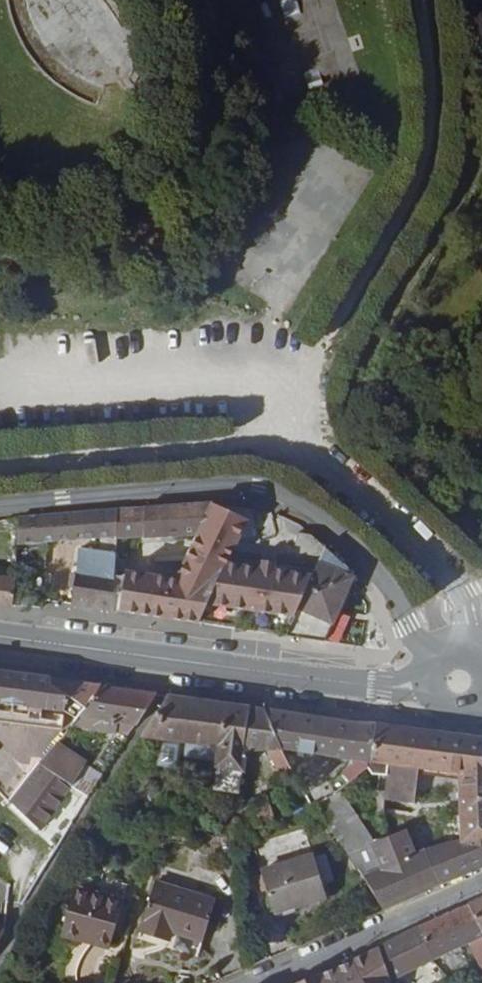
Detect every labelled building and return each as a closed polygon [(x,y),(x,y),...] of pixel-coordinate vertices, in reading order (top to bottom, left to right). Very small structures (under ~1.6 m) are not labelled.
[(272,18),(299,11),(297,0),(267,0),(272,18)] [(276,97),(325,84),(325,83),(346,77),(341,56),(323,61),(319,45),(285,54),(282,41),(263,46),(276,97)] [(122,505),(120,529),(118,547),(117,569),(124,570),(127,534),(199,528),(177,577),(141,572),(135,607),(288,629),(313,573),(280,557),(283,550),(271,543),(267,550),(245,539),(268,513),(249,503),(252,495),(122,505)] [(122,505),(21,512),(18,541),(120,529),(122,505)] [(301,551),(319,560),(327,541),(304,529),(298,541),(304,543),(301,551)] [(327,541),(319,560),(313,573),(288,629),(326,635),(356,569),(353,562),(327,541)] [(122,605),(127,570),(124,570),(117,569),(118,547),(79,542),(75,599),(122,605)] [(127,570),(122,605),(135,607),(141,572),(127,570)] [(13,600),(15,574),(0,573),(0,599),(13,600)] [(21,718),(28,670),(0,666),(0,715),(21,718)] [(56,679),(56,674),(42,672),(28,670),(21,718),(54,722),(56,706),(74,709),(61,698),(63,684),(56,679)] [(89,703),(103,681),(56,674),(56,679),(63,684),(89,703)] [(89,703),(81,714),(76,722),(90,724),(133,731),(139,720),(141,721),(161,688),(103,681),(89,703)] [(74,709),(81,714),(89,703),(63,684),(61,698),(74,709)] [(173,690),(147,731),(192,737),(189,752),(223,757),(220,785),(245,788),(251,743),(263,745),(271,745),(284,772),(300,764),(291,745),(270,703),(173,690)] [(340,791),(345,787),(374,763),(375,762),(381,719),(270,703),(291,745),(372,756),(336,785),(340,791)] [(381,770),(393,771),(390,792),(421,797),(425,769),(445,771),(446,765),(466,768),(468,835),(481,833),(481,733),(381,719),(375,762),(374,763),(381,770)] [(70,750),(90,724),(76,722),(60,743),(70,750)] [(60,743),(45,760),(74,780),(92,793),(106,772),(70,750),(60,743)] [(174,768),(177,748),(162,745),(158,766),(174,768)] [(45,760),(11,799),(42,827),(74,780),(45,760)] [(321,807),(350,849),(380,838),(345,787),(340,791),(318,800),(321,807)] [(257,796),(266,825),(281,820),(272,791),(257,796)] [(380,838),(350,849),(366,872),(385,906),(481,865),(481,833),(468,835),(420,853),(411,827),(380,838)] [(316,852),(263,870),(276,909),(329,892),(316,852)] [(161,879),(146,929),(168,935),(170,928),(209,939),(221,897),(161,879)] [(80,884),(69,923),(99,932),(97,938),(115,943),(129,898),(80,884)] [(473,903),(481,915),(481,899),(473,903)] [(473,903),(423,924),(435,949),(437,952),(478,938),(481,949),(481,915),(473,903)] [(383,945),(384,945),(394,975),(435,949),(423,924),(383,945)] [(356,958),(369,982),(391,982),(396,980),(394,975),(384,945),(356,958)] [(356,958),(325,972),(324,970),(295,982),(369,982),(356,958)]
